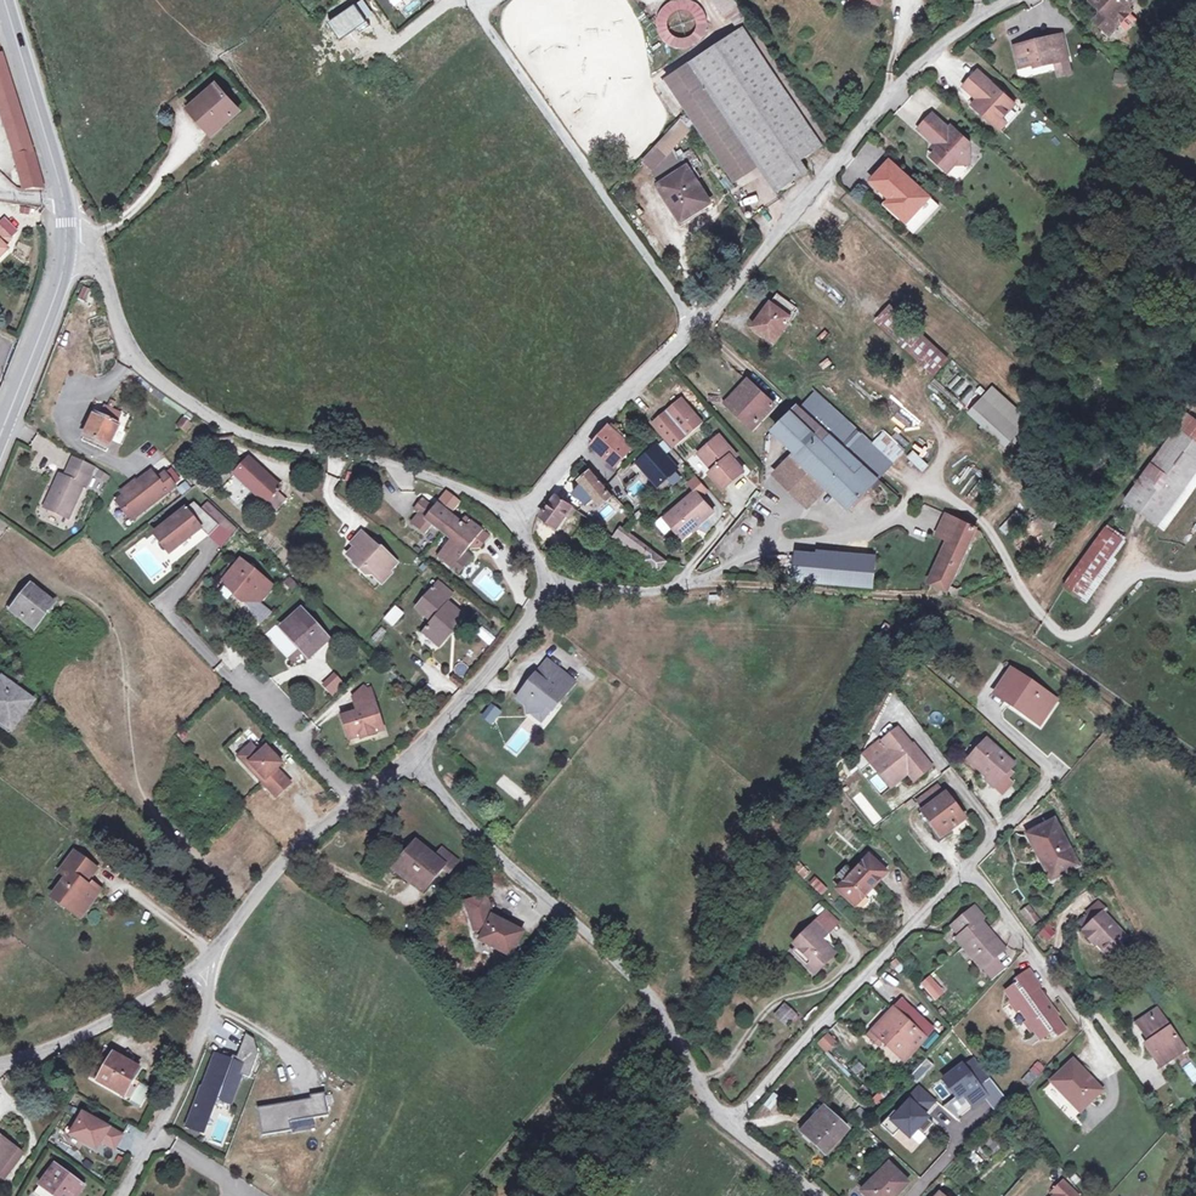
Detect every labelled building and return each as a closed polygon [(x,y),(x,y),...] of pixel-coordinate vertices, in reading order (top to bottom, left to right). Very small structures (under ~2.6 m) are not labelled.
[(389,9),(395,0),(378,0),(389,9)] [(692,53),(710,12),(683,0),(666,0),(650,35),(692,53)] [(1090,7),(1100,14),(1100,20),(1094,27),(1105,36),(1109,31),(1119,31),(1132,16),(1129,14),(1141,1),(1141,0),(1096,0),(1090,7)] [(750,5),(742,9),(752,24),(759,19),(750,5)] [(831,144),(752,24),(728,40),(699,59),(768,162),(778,178),(810,157),(831,144)] [(1119,31),(1109,31),(1105,36),(1110,40),(1119,31)] [(1066,64),(1061,39),(1014,50),(1018,72),(1052,64),(1053,67),(1066,64)] [(768,162),(699,59),(689,66),(709,96),(704,100),(752,174),(768,162)] [(689,66),(676,74),(696,106),(743,180),(752,174),(704,100),(709,96),(689,66)] [(977,101),(973,105),(998,130),(1021,107),(982,68),(963,87),(977,101)] [(240,110),(217,85),(192,107),(215,132),(240,110)] [(18,90),(0,97),(23,170),(41,164),(18,90)] [(937,113),(924,128),(942,144),(945,146),(940,151),(937,155),(954,170),(962,162),(965,158),(975,159),(974,141),(956,124),(954,127),(937,113)] [(695,166),(708,159),(700,147),(687,156),(694,167),(695,166)] [(668,169),(675,180),(694,167),(687,156),(668,169)] [(817,167),(810,157),(778,178),(785,188),(817,167)] [(942,206),(894,161),(878,179),(897,197),(893,202),(913,220),(923,209),(932,218),(942,206)] [(45,176),(41,164),(23,170),(29,190),(39,189),(48,187),(45,176)] [(694,167),(675,180),(667,184),(687,216),(704,206),(706,209),(718,200),(695,166),(694,167)] [(94,215),(89,206),(85,208),(90,217),(94,215)] [(923,209),(913,220),(922,229),(932,218),(923,209)] [(14,253),(9,248),(17,241),(3,227),(0,229),(0,265),(14,253)] [(89,302),(91,288),(80,286),(78,300),(89,302)] [(806,305),(786,292),(761,326),(780,341),(790,328),(793,330),(797,324),(794,321),(806,305)] [(916,322),(900,307),(896,311),(887,321),(942,372),(952,363),(956,358),(916,322)] [(781,403),(754,379),(734,401),(761,425),(781,403)] [(823,391),(807,407),(886,479),(900,464),(823,391)] [(1033,425),(998,393),(991,400),(982,412),(1016,443),(1026,432),(1033,425)] [(682,445),(710,422),(689,398),(661,421),(682,445)] [(886,479),(807,407),(784,432),(803,450),(783,472),(818,504),(838,483),(861,505),(886,479)] [(124,430),(102,416),(89,436),(112,450),(124,430)] [(191,432),(196,425),(186,418),(181,426),(191,432)] [(1177,419),(1170,428),(1195,446),(1195,432),(1177,419)] [(626,433),(617,425),(607,436),(601,444),(625,465),(641,446),(634,439),(636,437),(629,431),(626,433)] [(636,433),(648,443),(653,437),(641,428),(636,433)] [(1118,500),(1151,524),(1195,461),(1195,446),(1170,428),(1118,500)] [(727,435),(707,453),(721,469),(718,473),(732,489),(752,471),(739,455),(742,452),(727,435)] [(85,441),(109,455),(112,450),(89,436),(85,441)] [(685,467),(665,443),(646,460),(666,484),(685,467)] [(904,457),(923,472),(929,464),(910,449),(904,457)] [(75,458),(71,467),(93,477),(96,468),(75,458)] [(284,488),(253,459),(239,474),(280,511),(291,500),(281,491),(284,488)] [(335,461),(331,472),(340,476),(344,465),(335,461)] [(93,477),(71,467),(66,477),(62,475),(47,509),(71,520),(86,487),(88,487),(93,477)] [(106,482),(109,474),(97,470),(94,477),(106,482)] [(599,470),(588,480),(610,505),(621,495),(599,470)] [(121,502),(136,521),(179,488),(168,475),(161,481),(155,473),(138,487),(137,485),(126,493),(129,496),(121,502)] [(704,491),(672,517),(689,538),(721,512),(704,491)] [(564,528),(579,507),(560,492),(551,503),(554,506),(547,516),(564,528)] [(432,535),(439,526),(457,541),(445,558),(467,575),(479,559),(472,553),(476,547),(484,537),(466,523),(443,505),(440,509),(428,500),(420,510),(427,515),(419,525),(432,535)] [(213,505),(207,512),(225,529),(214,540),(226,551),(241,532),(213,505)] [(609,505),(598,514),(604,522),(615,513),(609,505)] [(200,506),(162,536),(177,556),(207,533),(214,540),(225,529),(207,512),(200,506)] [(959,554),(972,525),(942,512),(935,526),(950,532),(929,580),(945,587),(947,583),(951,575),(959,554)] [(472,516),(466,523),(484,537),(476,547),(479,549),(487,548),(497,535),(472,516)] [(606,526),(610,528),(628,542),(635,534),(613,517),(606,526)] [(1100,528),(1059,586),(1075,598),(1116,540),(1100,528)] [(628,542),(638,550),(640,548),(653,558),(651,560),(668,573),(669,573),(677,563),(637,531),(635,534),(628,542)] [(394,573),(402,564),(388,550),(387,552),(368,533),(357,544),(360,547),(353,555),(360,563),(359,564),(367,572),(371,569),(382,580),(391,570),(394,573)] [(881,559),(805,553),(804,578),(880,584),(881,559)] [(569,569),(581,575),(585,568),(573,561),(569,569)] [(279,590),(247,563),(236,576),(239,578),(231,587),(240,595),(240,600),(248,606),(255,597),(265,606),(279,590)] [(382,580),(387,585),(396,575),(394,573),(391,570),(382,580)] [(239,578),(236,576),(235,575),(227,585),(231,587),(239,578)] [(297,592),(303,587),(296,580),(291,585),(297,592)] [(463,594),(445,581),(425,609),(441,623),(432,634),(448,648),(473,617),(456,602),(463,594)] [(28,592),(13,610),(36,628),(57,603),(35,585),(28,592)] [(9,606),(13,610),(28,592),(24,589),(9,606)] [(408,615),(401,608),(391,620),(398,627),(408,615)] [(315,657),(332,641),(306,613),(289,629),(315,657)] [(490,645),(495,636),(484,630),(479,639),(490,645)] [(554,654),(542,669),(554,678),(566,664),(554,654)] [(558,705),(581,676),(566,664),(554,678),(542,669),(535,677),(537,679),(534,684),(530,684),(523,693),(533,701),(534,707),(549,705),(553,700),(558,705)] [(333,698),(346,686),(335,673),(322,685),(333,698)] [(1030,714),(1040,720),(1046,711),(1055,717),(1065,701),(1018,673),(1003,697),(1013,704),(1014,701),(1032,712),(1030,714)] [(0,685),(0,720),(14,729),(35,700),(4,679),(0,685)] [(388,729),(376,693),(365,697),(364,695),(358,701),(364,717),(358,719),(357,718),(347,721),(354,744),(366,740),(367,743),(381,739),(379,732),(388,729)] [(558,705),(553,700),(549,705),(534,707),(548,718),(558,705)] [(500,702),(492,712),(499,718),(507,708),(500,702)] [(1049,726),(1055,717),(1046,711),(1040,720),(1049,726)] [(910,775),(926,762),(910,743),(906,746),(904,743),(906,741),(891,723),(875,737),(881,744),(865,758),(884,781),(903,766),(910,775)] [(1019,765),(992,740),(973,760),(985,772),(988,769),(994,774),(990,778),(999,787),(1000,785),(1008,776),(1019,765)] [(253,745),(240,757),(249,767),(252,764),(260,773),(257,775),(278,798),(292,784),(278,770),(284,765),(268,748),(261,754),(253,745)] [(1008,776),(1000,785),(1007,792),(1015,783),(1008,776)] [(941,783),(918,802),(926,812),(948,793),(941,783)] [(948,793),(926,812),(947,837),(969,818),(948,793)] [(920,816),(944,844),(949,840),(947,837),(926,812),(920,816)] [(1061,819),(1032,834),(1044,856),(1052,852),(1064,875),(1084,865),(1061,819)] [(438,860),(419,845),(411,854),(415,857),(403,872),(426,890),(446,866),(445,865),(438,860)] [(438,860),(445,865),(452,857),(445,851),(444,852),(438,860)] [(1044,856),(1056,879),(1064,875),(1052,852),(1044,856)] [(399,869),(403,872),(415,857),(411,854),(399,869)] [(96,872),(74,855),(59,875),(66,880),(52,900),(58,905),(60,902),(66,907),(64,909),(71,914),(77,905),(86,911),(100,892),(91,886),(89,890),(85,887),(96,872)] [(452,857),(445,865),(446,866),(452,871),(459,862),(452,857)] [(867,857),(842,887),(861,904),(887,873),(867,857)] [(814,877),(808,883),(819,895),(825,889),(814,877)] [(515,953),(527,930),(498,914),(492,893),(472,899),(481,928),(488,932),(485,937),(515,953)] [(1082,924),(1088,930),(1107,911),(1108,910),(1100,902),(1089,912),(1092,914),(1082,924)] [(1020,911),(1031,926),(1040,920),(1029,904),(1020,911)] [(86,911),(77,905),(71,914),(79,920),(86,911)] [(955,937),(961,944),(984,925),(977,917),(980,915),(973,906),(951,925),(959,934),(955,937)] [(1131,935),(1107,911),(1088,930),(1090,933),(1087,935),(1094,942),(1097,940),(1101,944),(1112,954),(1131,935)] [(819,922),(813,929),(825,939),(831,932),(819,922)] [(1003,947),(984,925),(961,944),(970,954),(973,951),(984,964),(1003,947)] [(1052,928),(1046,934),(1052,940),(1058,934),(1052,928)] [(813,929),(799,944),(803,949),(817,961),(813,965),(822,974),(840,953),(825,939),(813,929)] [(817,961),(803,949),(799,953),(813,965),(817,961)] [(981,967),(984,964),(973,951),(970,954),(981,967)] [(984,964),(981,967),(991,978),(1004,966),(994,955),(984,964)] [(1060,1014),(1048,1000),(1035,1011),(1027,1002),(1032,998),(1028,993),(1035,987),(1037,985),(1025,971),(1014,981),(1020,988),(1017,990),(1013,985),(1004,993),(1012,1002),(1010,1004),(1017,1014),(1020,1012),(1028,1021),(1025,1023),(1033,1032),(1035,1030),(1043,1039),(1055,1030),(1059,1035),(1068,1027),(1059,1015),(1060,1014)] [(934,1002),(946,992),(931,975),(919,985),(934,1002)] [(195,988),(202,994),(207,989),(199,983),(195,988)] [(1048,1000),(1037,985),(1028,993),(1032,998),(1027,1002),(1035,1011),(1048,1000)] [(918,1010),(907,1000),(898,1011),(907,1020),(918,1010)] [(792,1008),(783,1019),(793,1029),(803,1017),(792,1008)] [(1190,1048),(1162,1008),(1142,1021),(1152,1036),(1155,1033),(1158,1037),(1150,1043),(1167,1065),(1190,1048)] [(918,1010),(907,1020),(900,1028),(922,1049),(939,1030),(918,1010)] [(910,1061),(922,1049),(900,1028),(907,1020),(898,1011),(873,1037),(883,1048),(890,1041),(910,1061)] [(834,1034),(827,1042),(836,1050),(843,1043),(834,1034)] [(827,1042),(825,1044),(833,1053),(836,1050),(827,1042)] [(244,1060),(213,1049),(186,1124),(204,1130),(216,1096),(230,1101),(244,1060)] [(139,1070),(105,1050),(90,1076),(123,1097),(132,1081),(139,1070)] [(997,1074),(983,1054),(971,1062),(970,1061),(950,1075),(964,1095),(970,1091),(979,1103),(993,1093),(985,1082),(997,1074)] [(1071,1086),(1091,1107),(1094,1104),(1108,1089),(1079,1060),(1058,1081),(1067,1090),(1071,1086)] [(1183,1067),(1193,1084),(1195,1082),(1195,1066),(1193,1061),(1183,1067)] [(1036,1081),(1045,1068),(1037,1062),(1028,1075),(1036,1081)] [(132,1081),(123,1097),(121,1099),(128,1104),(129,1103),(140,1085),(137,1083),(132,1081)] [(934,1108),(944,1098),(927,1083),(917,1093),(920,1096),(906,1111),(902,1108),(888,1122),(900,1133),(908,1125),(917,1133),(924,1125),(930,1131),(940,1120),(927,1108),(930,1105),(934,1108)] [(129,1103),(138,1109),(149,1091),(140,1085),(129,1103)] [(877,1091),(872,1101),(880,1106),(886,1095),(877,1091)] [(964,1116),(979,1103),(970,1091),(964,1095),(964,1094),(950,1104),(964,1116)] [(772,1111),(778,1097),(770,1093),(763,1107),(772,1111)] [(323,1095),(258,1108),(264,1135),(291,1129),(289,1120),(326,1112),(323,1095)] [(863,1125),(869,1112),(857,1107),(851,1120),(863,1125)] [(825,1109),(803,1132),(822,1152),(846,1130),(825,1109)] [(82,1110),(70,1132),(96,1146),(100,1139),(114,1146),(122,1133),(82,1110)] [(927,1142),(934,1134),(930,1131),(924,1125),(917,1133),(927,1142)] [(0,1134),(0,1172),(6,1177),(25,1154),(0,1134)] [(104,1147),(100,1153),(112,1161),(116,1154),(104,1147)] [(867,1187),(876,1195),(896,1195),(912,1181),(894,1162),(867,1187)] [(45,1185),(62,1195),(80,1195),(88,1183),(59,1164),(45,1185)] [(1068,1182),(1053,1195),(1080,1195),(1068,1182)]
